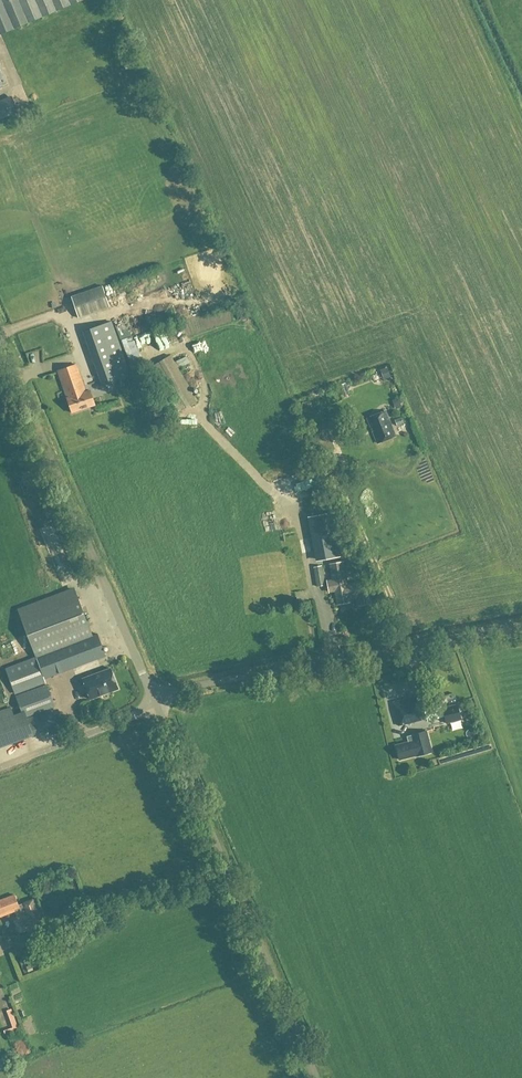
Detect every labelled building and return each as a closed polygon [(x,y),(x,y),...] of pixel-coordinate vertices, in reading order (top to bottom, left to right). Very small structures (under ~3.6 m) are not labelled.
[(81,0),(0,0),(0,34),(81,0)] [(9,86),(0,66),(0,90),(9,86)] [(20,112),(13,97),(0,103),(0,121),(20,112)] [(110,307),(103,286),(71,297),(78,318),(110,307)] [(61,297),(63,310),(71,309),(69,295),(61,297)] [(236,306),(241,319),(250,316),(245,303),(236,306)] [(134,326),(147,322),(145,317),(132,321),(134,326)] [(83,331),(102,386),(130,377),(111,322),(83,331)] [(127,361),(137,357),(129,335),(119,339),(127,361)] [(171,355),(152,367),(178,412),(197,400),(171,355)] [(75,365),(58,371),(67,398),(72,412),(95,404),(90,390),(85,392),(75,365)] [(367,418),(377,443),(395,436),(385,411),(367,418)] [(394,420),(397,426),(403,423),(401,418),(394,420)] [(333,421),(318,428),(323,441),(338,434),(333,421)] [(312,517),(320,560),(331,558),(342,556),(334,513),(312,517)] [(45,522),(37,523),(38,531),(46,530),(45,522)] [(234,531),(238,537),(246,533),(243,527),(234,531)] [(358,606),(371,604),(367,582),(346,585),(342,562),(330,564),(333,580),(327,581),(329,592),(335,591),(337,605),(349,603),(349,599),(357,598),(358,606)] [(316,587),(325,585),(322,565),(313,567),(316,587)] [(19,611),(23,623),(22,623),(35,657),(6,668),(15,694),(46,683),(44,680),(106,656),(98,634),(92,636),(74,590),(19,611)] [(275,622),(270,629),(276,633),(281,627),(275,622)] [(110,669),(82,680),(89,701),(118,690),(110,669)] [(441,672),(432,676),(440,695),(449,692),(441,672)] [(59,726),(52,707),(54,707),(46,685),(16,696),(22,712),(14,715),(11,707),(0,711),(0,747),(59,726)] [(417,696),(392,703),(398,726),(423,720),(417,696)] [(461,704),(446,708),(450,723),(465,720),(461,704)] [(437,730),(439,739),(461,733),(459,724),(437,730)] [(410,736),(411,741),(395,746),(399,760),(416,755),(416,756),(431,752),(426,731),(410,736)] [(18,932),(42,924),(32,900),(23,904),(23,905),(18,907),(14,895),(0,900),(0,914),(15,909),(18,916),(13,918),(18,932)]
